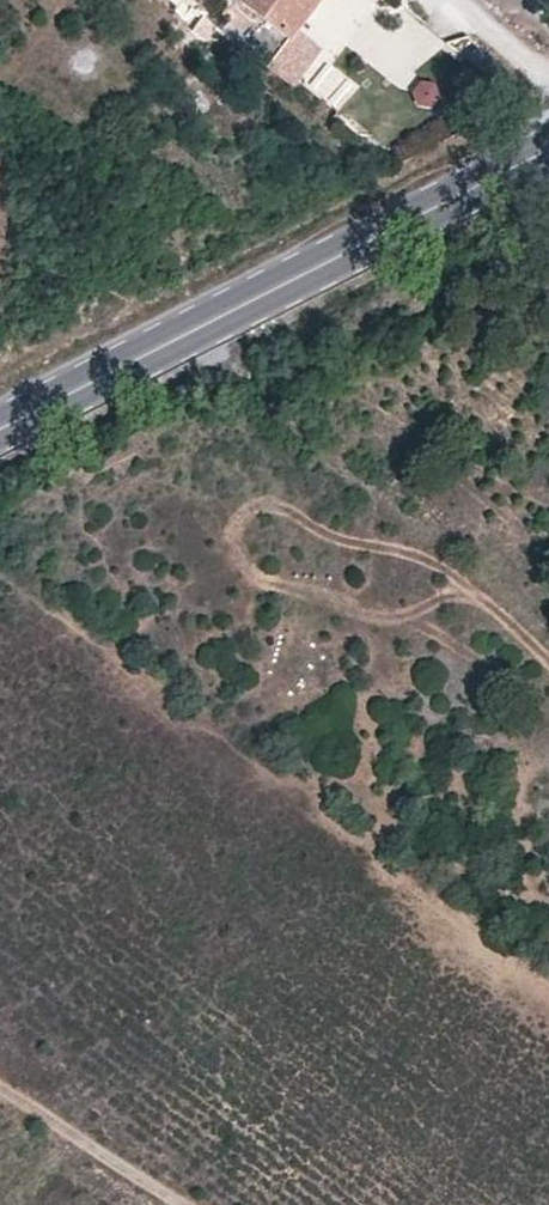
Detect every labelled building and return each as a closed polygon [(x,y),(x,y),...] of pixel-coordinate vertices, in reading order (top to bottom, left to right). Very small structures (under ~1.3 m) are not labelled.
[(267,67),(319,0),(235,0),(216,25),(267,67)]
